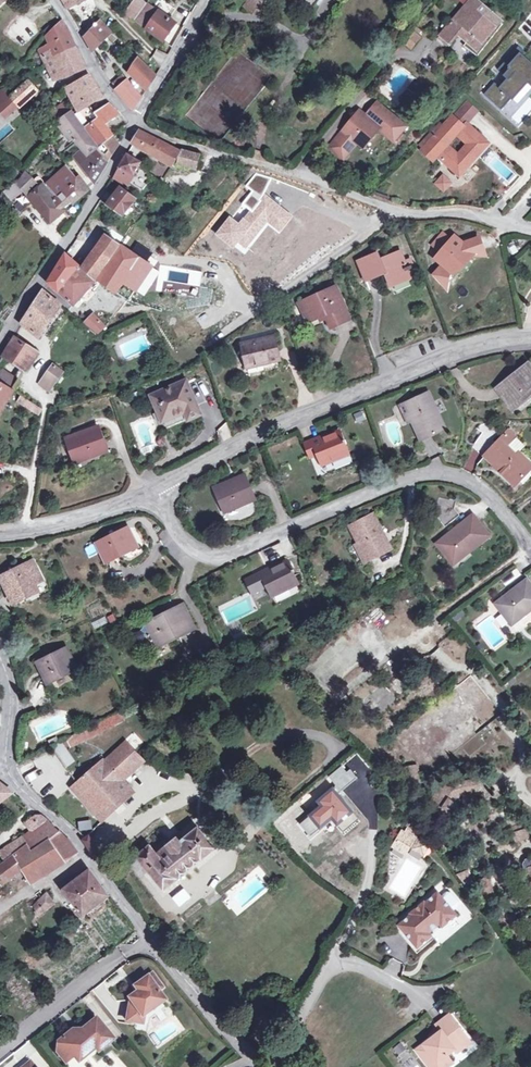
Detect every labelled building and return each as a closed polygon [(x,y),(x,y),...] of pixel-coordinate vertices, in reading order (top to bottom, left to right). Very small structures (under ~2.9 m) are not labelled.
[(175,24),(169,20),(171,17),(169,16),(174,9),(161,0),(149,0),(146,4),(134,20),(147,29),(164,41),(175,24)] [(254,0),(248,0),(243,7),(255,17),(268,0),(256,0),(255,1),(254,0)] [(491,14),(474,0),(460,0),(467,5),(441,36),(450,43),(463,28),(472,35),(463,46),(476,57),(503,25),(500,23),(501,22),(499,21),(491,14)] [(494,11),(491,14),(499,21),(502,18),(494,11)] [(57,57),(64,73),(66,77),(85,68),(76,47),(66,26),(61,21),(46,36),(51,45),(45,49),(44,47),(38,50),(41,56),(45,63),(57,57)] [(100,21),(84,37),(92,51),(110,32),(100,21)] [(411,50),(421,38),(409,28),(399,40),(411,50)] [(502,110),(528,82),(530,78),(530,67),(521,58),(524,55),(527,52),(520,46),(499,69),(510,78),(501,88),(495,82),(485,94),(502,110)] [(151,57),(159,63),(164,57),(156,50),(151,57)] [(521,58),(530,67),(530,61),(524,55),(521,58)] [(57,57),(45,63),(45,64),(53,78),(64,73),(57,57)] [(147,90),(156,76),(149,70),(150,69),(140,60),(130,73),(147,90)] [(73,101),(72,102),(78,113),(103,98),(90,75),(67,88),(73,101)] [(118,87),(127,81),(124,76),(115,84),(118,87)] [(35,77),(30,81),(38,89),(42,85),(35,77)] [(30,81),(28,80),(10,97),(3,89),(0,92),(0,112),(6,118),(19,106),(20,107),(39,91),(38,89),(30,81)] [(127,81),(118,87),(115,90),(134,111),(142,98),(136,92),(132,87),(127,81)] [(452,117),(462,126),(465,123),(476,110),(466,101),(452,117)] [(82,127),(76,120),(64,103),(47,114),(56,125),(58,124),(64,133),(52,144),(61,156),(77,144),(83,150),(74,158),(95,185),(97,182),(119,145),(114,138),(112,136),(103,124),(120,114),(109,104),(95,113),(98,118),(84,129),(83,129),(82,127)] [(359,113),(329,149),(343,161),(357,144),(361,148),(378,130),(393,143),(406,128),(378,105),(366,119),(359,113)] [(81,115),(76,120),(82,127),(86,123),(81,115)] [(478,137),(479,135),(465,123),(462,126),(452,117),(422,149),(430,157),(434,152),(438,156),(457,173),(465,164),(468,166),(487,145),(478,137)] [(181,152),(179,151),(159,141),(159,142),(145,134),(140,132),(139,131),(131,143),(172,167),(174,164),(181,152)] [(181,152),(174,164),(197,171),(201,155),(181,150),(179,151),(181,152)] [(139,167),(141,163),(127,155),(114,178),(128,185),(129,184),(140,190),(151,177),(139,167)] [(11,176),(17,183),(17,184),(23,191),(26,194),(27,196),(26,196),(51,224),(65,212),(73,221),(80,209),(75,203),(90,190),(80,177),(77,181),(66,168),(46,185),(57,199),(55,201),(44,187),(43,185),(39,188),(37,186),(26,174),(23,177),(22,176),(16,169),(11,176)] [(239,225),(229,216),(215,234),(244,258),(269,227),(279,235),(294,216),(265,193),(271,179),(255,172),(245,183),(250,193),(241,203),(251,211),(239,225)] [(442,192),(452,184),(443,174),(433,182),(442,192)] [(17,184),(17,183),(4,193),(10,201),(23,191),(17,184)] [(123,217),(137,199),(121,187),(107,206),(123,217)] [(460,270),(473,254),(467,243),(460,247),(452,240),(450,242),(442,235),(431,247),(440,254),(435,259),(442,265),(449,270),(451,272),(460,270)] [(120,245),(107,236),(83,269),(95,279),(120,245)] [(473,254),(486,256),(483,251),(479,237),(469,242),(467,243),(473,254)] [(117,293),(140,258),(122,246),(99,280),(117,293)] [(385,274),(391,287),(412,278),(401,252),(380,260),(378,254),(358,262),(366,282),(385,274)] [(74,305),(95,282),(82,270),(80,267),(66,255),(48,282),(60,292),(74,305)] [(152,267),(140,258),(117,293),(129,302),(152,267)] [(442,265),(433,275),(445,288),(449,270),(442,265)] [(327,319),(344,311),(346,310),(336,286),(302,302),(307,313),(304,315),(308,322),(320,318),(324,316),(326,319),(327,319)] [(60,306),(61,305),(43,290),(22,322),(39,336),(60,306)] [(299,303),(304,315),(307,313),(302,302),(299,303)] [(349,321),(344,311),(327,319),(331,328),(349,321)] [(99,333),(106,327),(95,315),(86,323),(99,333)] [(280,361),(274,336),(241,344),(247,368),(280,361)] [(38,352),(15,337),(2,356),(26,371),(38,352)] [(529,391),(530,389),(530,367),(529,364),(497,389),(514,411),(530,398),(526,394),(529,391)] [(54,365),(46,376),(57,383),(64,373),(54,365)] [(19,381),(0,368),(0,411),(13,390),(19,381)] [(57,383),(46,376),(42,382),(53,390),(57,383)] [(163,421),(185,411),(189,419),(201,415),(186,382),(152,396),(163,421)] [(428,394),(404,405),(412,422),(421,441),(445,430),(428,394)] [(21,404),(22,402),(29,407),(28,408),(35,413),(37,410),(40,412),(42,408),(23,396),(19,402),(21,404)] [(412,422),(404,405),(400,407),(408,424),(412,422)] [(226,425),(218,427),(221,437),(229,435),(226,425)] [(75,462),(108,450),(99,427),(66,439),(75,462)] [(321,440),(320,438),(305,443),(311,458),(318,455),(322,465),(349,455),(341,432),(331,436),(321,440)] [(509,432),(500,440),(516,454),(517,452),(521,449),(512,441),(515,438),(509,432)] [(500,440),(485,457),(504,475),(508,471),(520,481),(530,469),(530,465),(517,452),(516,454),(500,440)] [(515,486),(520,481),(508,471),(504,475),(515,486)] [(256,500),(245,475),(215,488),(225,512),(256,500)] [(446,526),(459,515),(454,509),(456,502),(438,498),(436,513),(446,526)] [(350,526),(360,544),(369,561),(392,549),(374,514),(350,526)] [(437,543),(451,561),(466,549),(469,553),(490,536),(473,515),(437,543)] [(122,551),(137,544),(129,527),(96,543),(106,562),(123,554),(122,551)] [(90,543),(83,548),(89,557),(96,552),(90,543)] [(138,547),(137,544),(122,551),(123,554),(138,547)] [(365,563),(369,561),(360,544),(356,546),(365,563)] [(454,565),(469,553),(466,549),(451,561),(454,565)] [(14,603),(38,591),(35,584),(43,580),(33,561),(1,576),(14,603)] [(269,572),(268,569),(254,576),(261,590),(268,587),(273,597),(298,584),(288,563),(279,567),(269,572)] [(528,580),(496,604),(512,625),(530,611),(530,584),(528,580)] [(147,623),(157,644),(165,640),(167,643),(195,629),(183,605),(147,623)] [(95,628),(107,621),(104,616),(92,622),(95,628)] [(389,621),(382,627),(401,646),(407,640),(389,621)] [(47,684),(77,669),(66,648),(37,662),(47,684)] [(119,711),(82,730),(87,739),(123,720),(119,711)] [(87,739),(82,730),(66,738),(71,746),(87,739)] [(52,745),(58,753),(65,749),(61,741),(52,745)] [(65,749),(58,753),(68,766),(75,761),(61,741),(65,749)] [(104,759),(72,787),(101,818),(132,791),(122,780),(143,761),(125,742),(113,752),(104,759)] [(471,794),(473,791),(462,782),(454,792),(450,789),(439,803),(449,811),(452,807),(446,803),(452,795),(464,804),(471,794)] [(0,783),(0,801),(12,792),(0,783)] [(473,791),(471,794),(488,793),(487,784),(478,785),(473,791)] [(452,807),(449,811),(455,816),(458,811),(460,813),(466,805),(464,804),(452,795),(446,803),(452,807)] [(7,863),(0,868),(0,881),(3,884),(23,868),(32,884),(61,863),(64,860),(65,861),(78,853),(69,840),(68,840),(60,833),(48,819),(42,815),(39,816),(36,815),(34,816),(41,824),(33,829),(24,836),(30,846),(34,853),(33,854),(28,847),(7,863)] [(41,824),(34,816),(27,822),(33,829),(41,824)] [(79,821),(80,830),(93,829),(92,819),(79,821)] [(413,819),(407,831),(420,838),(423,832),(413,819)] [(163,849),(160,845),(154,850),(150,845),(137,856),(164,890),(215,848),(198,827),(180,842),(177,837),(167,845),(163,849)] [(517,832),(522,846),(530,843),(530,827),(517,832)] [(407,831),(405,834),(414,838),(410,846),(424,853),(429,844),(420,838),(407,831)] [(402,832),(398,839),(410,846),(414,838),(405,834),(402,832)] [(96,854),(101,850),(89,834),(84,838),(81,839),(93,856),(96,854)] [(30,846),(24,836),(0,854),(5,861),(7,863),(28,847),(30,846)] [(410,846),(398,839),(394,846),(406,853),(410,846)] [(530,861),(529,857),(524,859),(522,864),(524,869),(528,867),(530,878),(530,861)] [(90,870),(64,890),(83,916),(109,896),(90,870)] [(482,878),(484,892),(492,890),(490,876),(482,878)] [(530,893),(530,879),(526,882),(522,888),(524,893),(527,895),(530,893)] [(430,894),(416,905),(417,907),(402,919),(421,942),(436,929),(434,926),(445,917),(447,920),(463,907),(459,903),(448,889),(444,884),(431,895),(430,894)] [(453,884),(448,889),(459,903),(465,899),(465,895),(457,885),(453,884)] [(172,896),(180,906),(192,897),(184,887),(172,896)] [(37,914),(56,905),(50,893),(31,902),(37,914)] [(498,923),(507,921),(504,910),(496,912),(498,923)] [(513,920),(507,921),(498,923),(497,923),(502,930),(507,928),(515,926),(513,920)] [(528,923),(515,926),(507,928),(510,938),(521,948),(517,934),(530,930),(528,923)] [(159,984),(152,974),(135,987),(138,992),(129,998),(133,1003),(129,1006),(127,1021),(142,1024),(143,1015),(164,1001),(157,991),(155,987),(159,984)] [(463,1032),(449,1014),(435,1024),(440,1031),(416,1050),(427,1064),(434,1059),(441,1066),(448,1066),(453,1063),(447,1055),(455,1049),(458,1053),(467,1045),(460,1035),(463,1032)] [(71,1032),(58,1042),(57,1053),(66,1063),(74,1057),(76,1060),(87,1051),(89,1054),(95,1048),(96,1050),(104,1044),(105,1046),(113,1040),(96,1019),(78,1034),(76,1032),(75,1032),(75,1031),(74,1031),(73,1031),(72,1031),(71,1032)] [(471,1042),(463,1032),(460,1035),(467,1045),(471,1042)] [(434,1059),(427,1064),(429,1066),(441,1066),(434,1059)]
